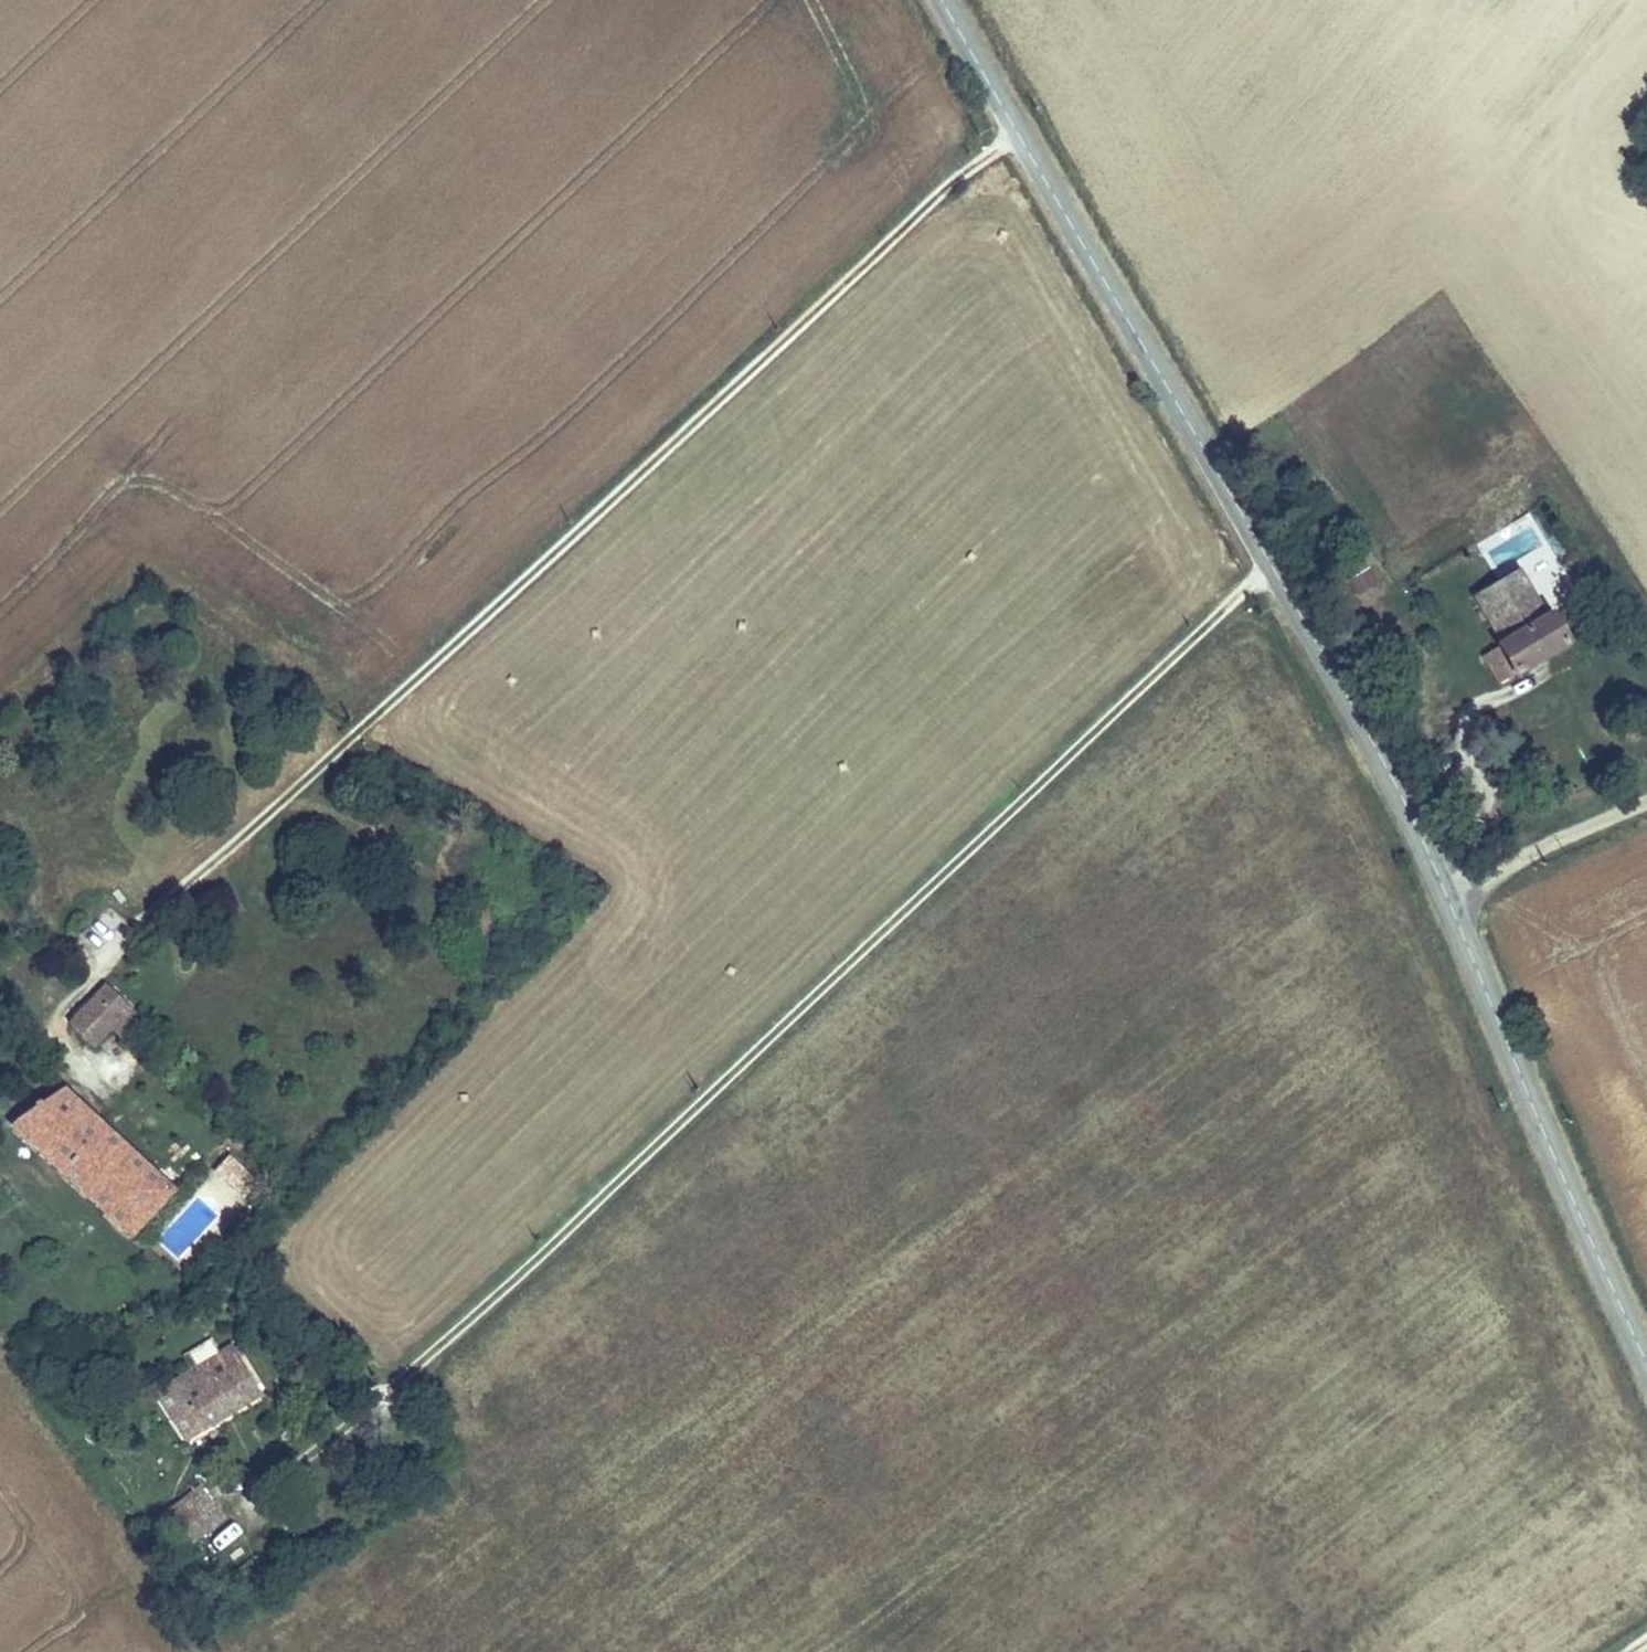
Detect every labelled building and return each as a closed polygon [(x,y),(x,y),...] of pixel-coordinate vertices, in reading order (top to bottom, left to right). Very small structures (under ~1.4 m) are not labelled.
[(1525,614),(1500,576),(1451,606),(1477,647),(1458,661),(1480,693),(1553,644),(1533,612),(1525,614)] [(125,1012),(106,995),(76,1027),(93,1045),(117,1023),(125,1012)] [(171,1190),(60,1084),(17,1128),(128,1235),(171,1190)] [(256,1393),(230,1348),(173,1381),(198,1426),(256,1393)] [(198,1426),(173,1381),(156,1390),(182,1435),(198,1426)] [(209,1489),(172,1509),(182,1529),(219,1509),(209,1489)] [(219,1509),(182,1529),(189,1541),(226,1521),(219,1509)]
